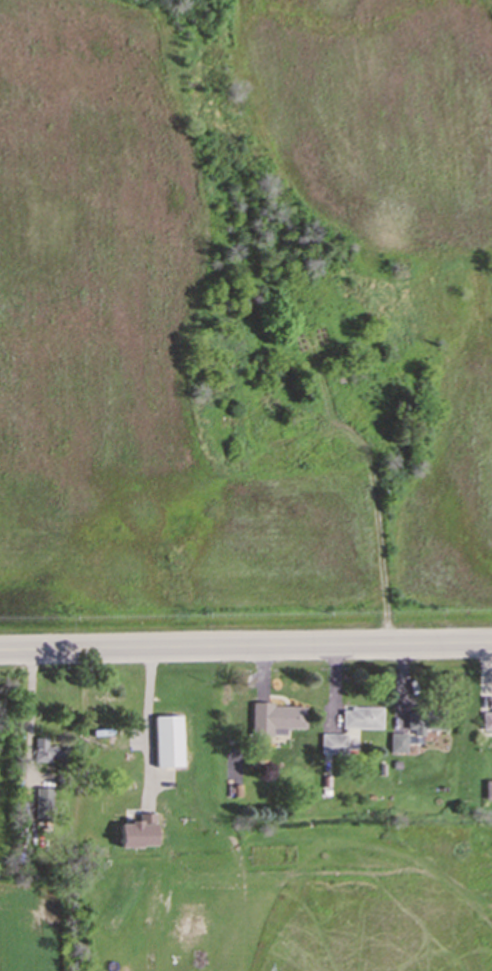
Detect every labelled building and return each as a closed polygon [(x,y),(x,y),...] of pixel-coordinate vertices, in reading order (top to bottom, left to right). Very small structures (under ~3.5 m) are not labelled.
[(251,703),(250,735),(284,736),(285,727),(304,727),(305,704),(251,703)] [(381,708),(341,707),(341,727),(381,728),(381,708)] [(406,728),(413,728),(412,736),(418,736),(417,743),(424,743),(425,709),(406,709),(406,728)] [(481,709),(481,729),(491,729),(491,709),(481,709)] [(154,715),(155,767),(181,766),(180,715),(154,715)] [(389,753),(405,753),(406,733),(389,732),(389,753)] [(345,753),(345,733),(320,733),(320,753),(345,753)] [(33,761),(50,761),(50,759),(60,759),(61,746),(47,746),(47,737),(34,737),(33,761)] [(50,787),(35,787),(34,815),(49,815),(50,787)] [(153,813),(138,813),(138,821),(118,822),(119,846),(154,846),(153,813)]
